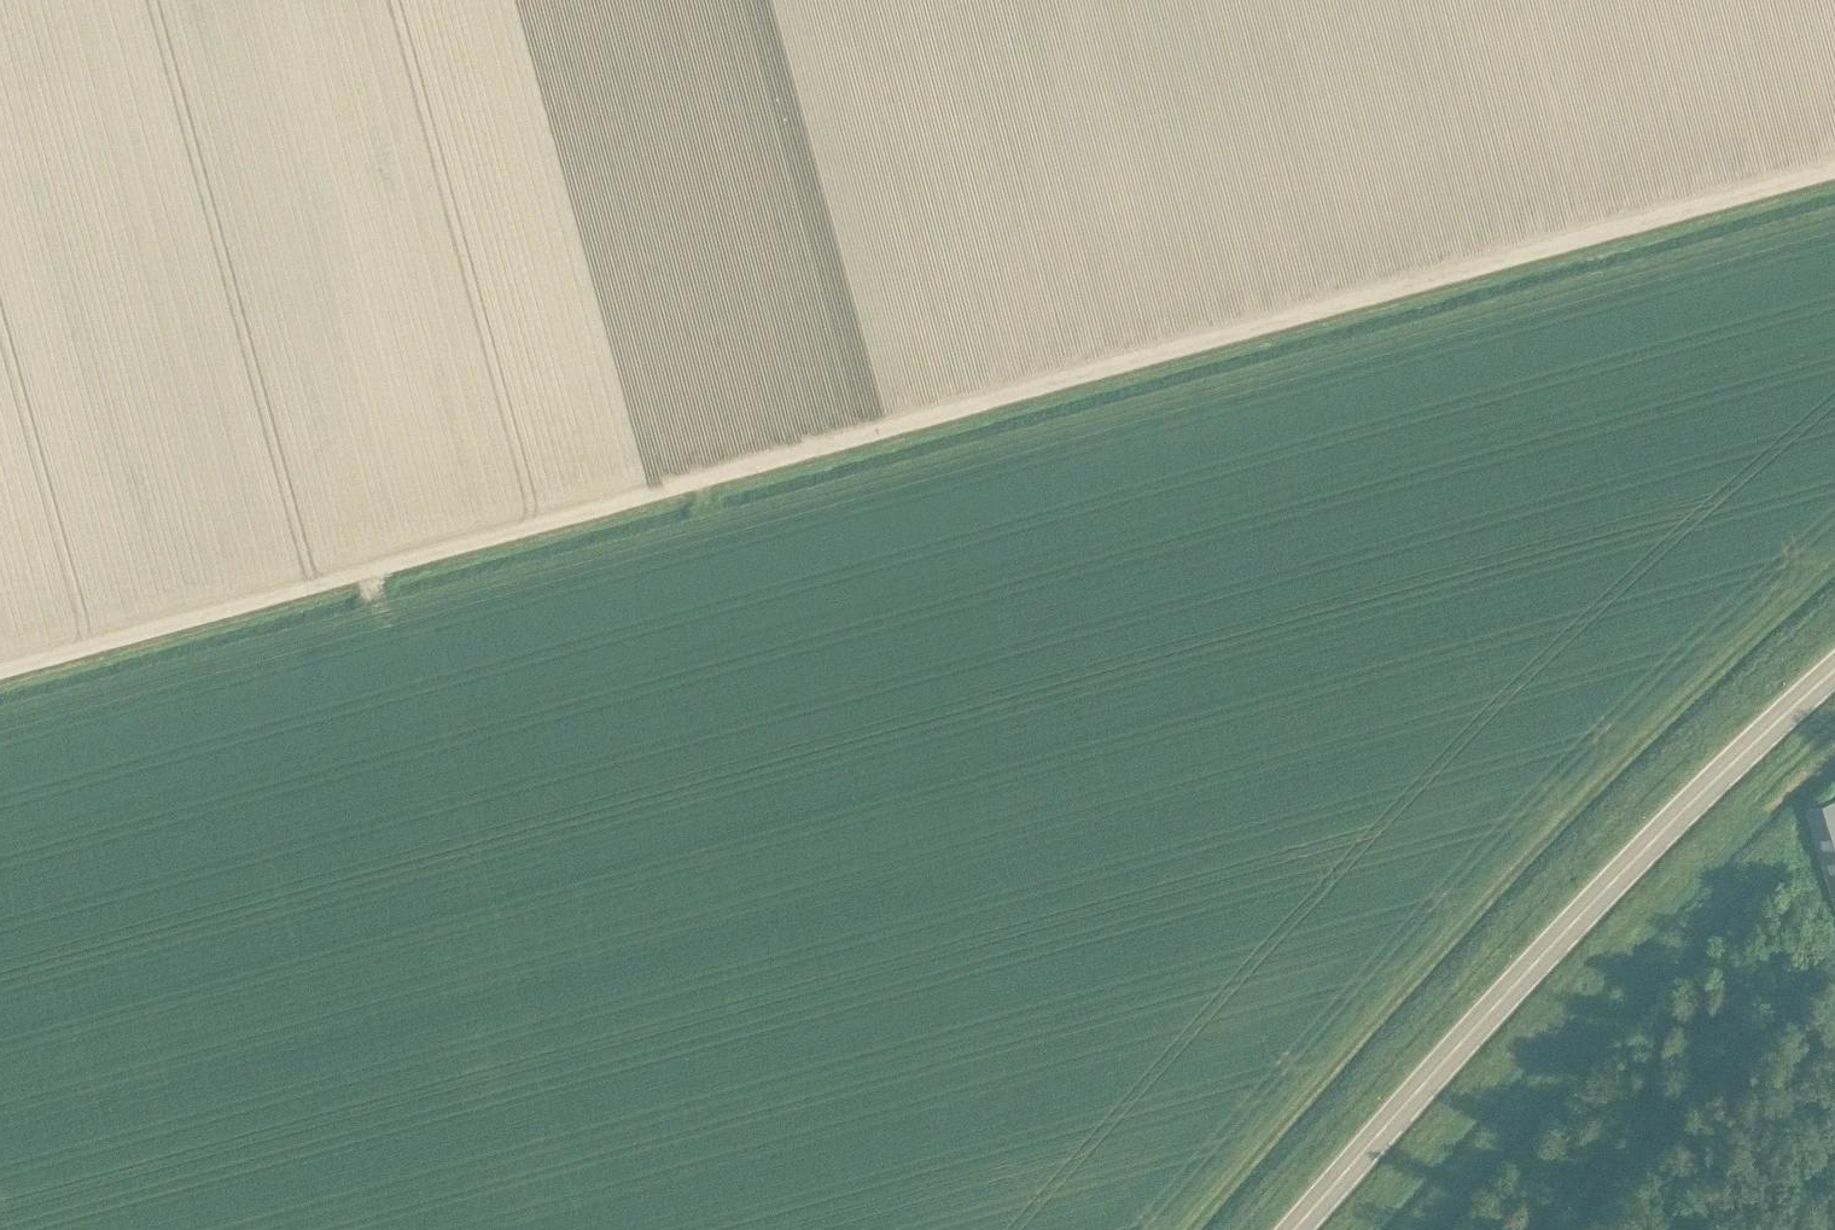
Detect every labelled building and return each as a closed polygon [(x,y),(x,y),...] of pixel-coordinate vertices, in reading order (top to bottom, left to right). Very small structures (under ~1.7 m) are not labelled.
[(1803,803),(1834,909),(1834,793),(1803,803)]
